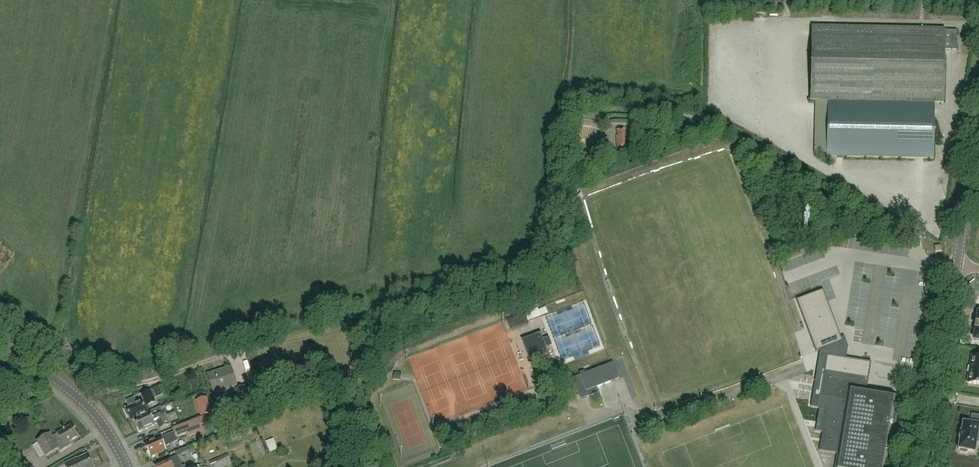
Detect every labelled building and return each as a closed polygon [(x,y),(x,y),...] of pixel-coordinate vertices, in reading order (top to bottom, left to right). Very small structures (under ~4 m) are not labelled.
[(943,104),(944,51),(956,51),(957,31),(944,31),(944,30),(812,27),(810,101),(816,101),(815,154),(827,154),(827,158),(933,159),(934,103),(943,104)] [(582,118),(594,120),(595,114),(583,112),(582,118)] [(618,137),(616,137),(617,149),(627,148),(625,130),(617,131),(618,137)] [(816,352),(820,350),(842,342),(842,341),(841,338),(833,317),(823,290),(811,294),(796,300),(816,352)] [(541,317),(539,311),(538,309),(525,314),(528,322),(541,317)] [(555,322),(574,315),(573,311),(553,318),(555,322)] [(545,347),(551,345),(548,337),(542,339),(539,330),(520,337),(531,364),(549,357),(545,347)] [(967,383),(978,385),(978,358),(971,356),(967,383)] [(599,393),(597,388),(591,372),(587,362),(570,369),(581,399),(599,393)] [(614,363),(591,372),(597,388),(620,379),(614,363)] [(231,367),(207,375),(213,393),(237,385),(231,367)] [(847,374),(824,371),(820,396),(813,395),(811,407),(820,408),(841,412),(847,374)] [(894,434),(899,435),(904,406),(896,405),(897,396),(867,391),(869,378),(847,374),(841,412),(820,408),(816,431),(823,432),(820,450),(838,453),(836,466),(885,466),(891,434),(894,434)] [(240,403),(249,400),(248,399),(256,396),(252,384),(236,389),(240,403)] [(153,389),(157,398),(166,395),(162,385),(153,389)] [(151,412),(151,411),(148,405),(156,402),(151,390),(141,394),(144,401),(142,402),(142,401),(136,404),(134,398),(127,401),(129,407),(126,408),(126,410),(125,410),(127,416),(129,415),(131,421),(134,420),(134,419),(147,413),(151,412)] [(207,397),(202,399),(196,401),(199,409),(201,416),(212,413),(207,397)] [(260,405),(245,411),(248,419),(263,413),(260,405)] [(134,419),(134,420),(139,432),(155,425),(155,423),(157,422),(160,429),(170,425),(164,413),(163,413),(161,407),(151,411),(151,412),(147,413),(134,419)] [(970,415),(969,424),(961,423),(957,450),(960,450),(959,452),(965,453),(966,451),(973,452),(976,430),(978,431),(978,416),(970,415)] [(179,436),(187,433),(188,436),(211,428),(207,416),(175,428),(179,436)] [(250,423),(233,430),(236,437),(253,430),(250,423)] [(51,433),(37,441),(46,455),(58,448),(60,452),(72,445),(70,441),(78,437),(71,425),(58,433),(58,434),(53,437),(51,433)] [(166,449),(165,446),(173,442),(177,440),(174,432),(161,437),(145,444),(151,456),(166,449)] [(268,442),(273,453),(281,450),(276,438),(268,442)] [(209,461),(212,466),(224,466),(232,464),(228,454),(209,461)] [(18,455),(7,461),(11,466),(25,466),(18,455)] [(65,464),(67,466),(93,466),(87,455),(75,460),(74,459),(65,464)] [(177,455),(155,466),(182,466),(177,455)]
